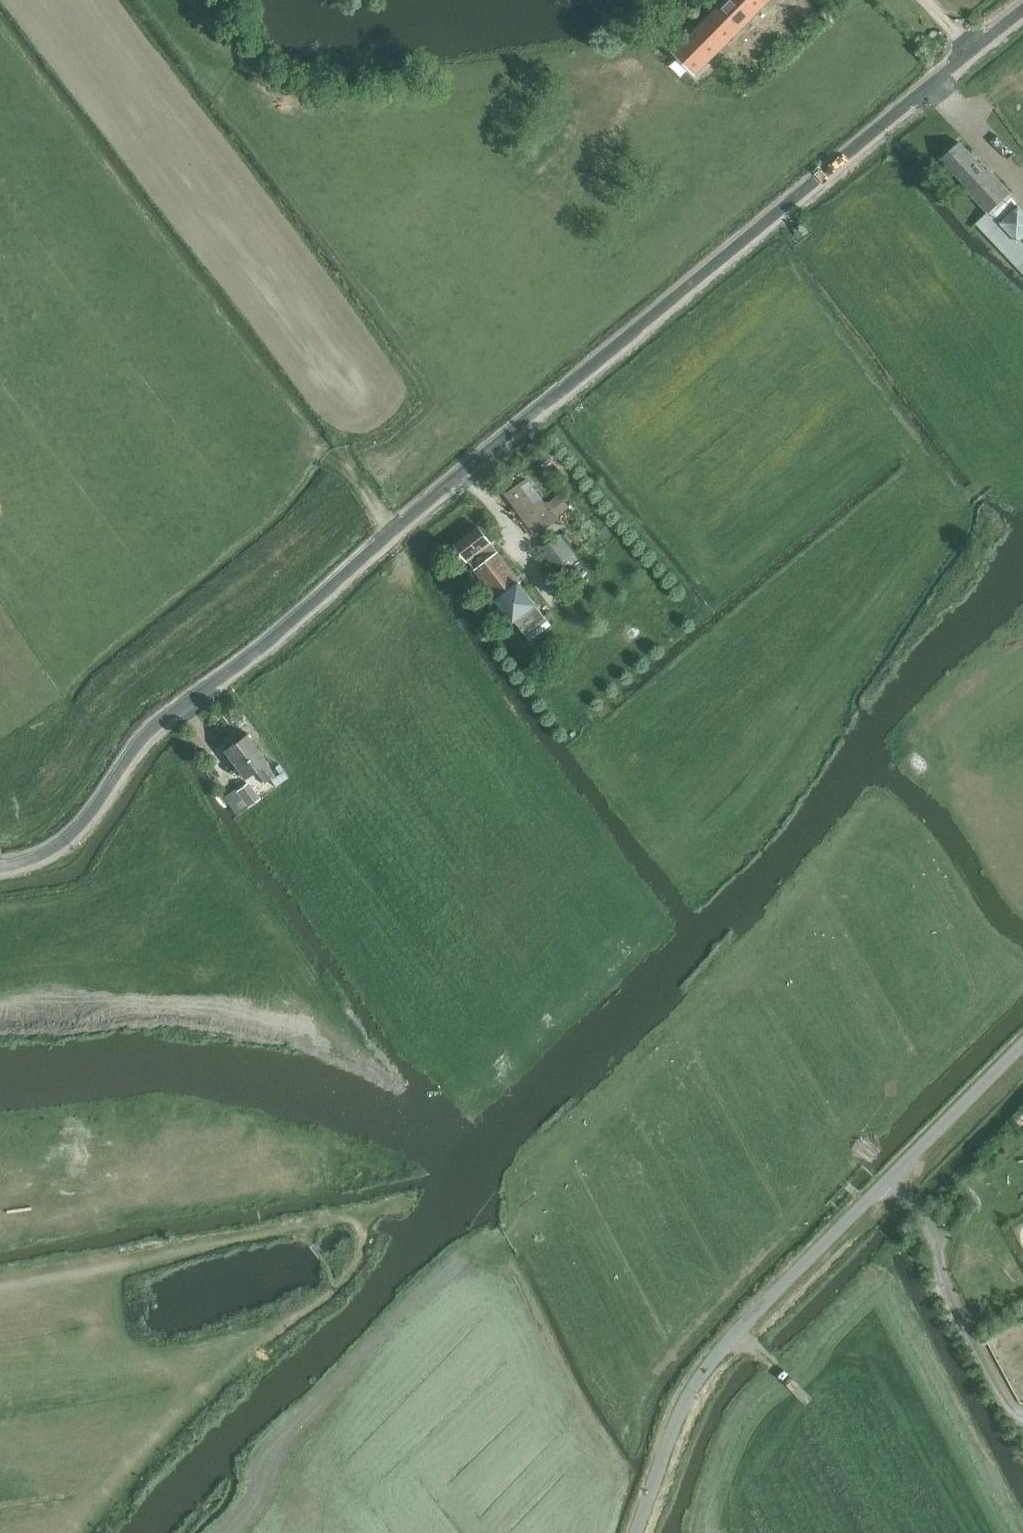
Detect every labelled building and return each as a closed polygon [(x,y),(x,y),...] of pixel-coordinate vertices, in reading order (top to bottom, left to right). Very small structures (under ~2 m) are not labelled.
[(674,51),(696,73),(768,0),(726,0),(674,51)] [(968,186),(966,188),(989,213),(977,224),(1022,273),(1022,210),(1019,206),(1009,195),(1010,193),(988,169),(986,170),(959,142),(942,158),(968,186)] [(550,458),(542,448),(533,456),(541,466),(550,458)] [(529,504),(532,502),(521,487),(510,495),(537,532),(545,527),(529,504)] [(558,495),(547,504),(556,517),(568,507),(558,495)] [(478,526),(455,544),(514,621),(530,641),(551,624),(537,606),(519,583),(521,581),(478,526)] [(559,534),(540,548),(555,567),(574,553),(559,534)] [(224,750),(244,778),(256,770),(264,783),(274,776),(265,763),(266,763),(246,734),(224,750)] [(236,790),(248,807),(259,798),(247,782),(236,790)] [(236,790),(225,798),(236,814),(248,807),(236,790)]
